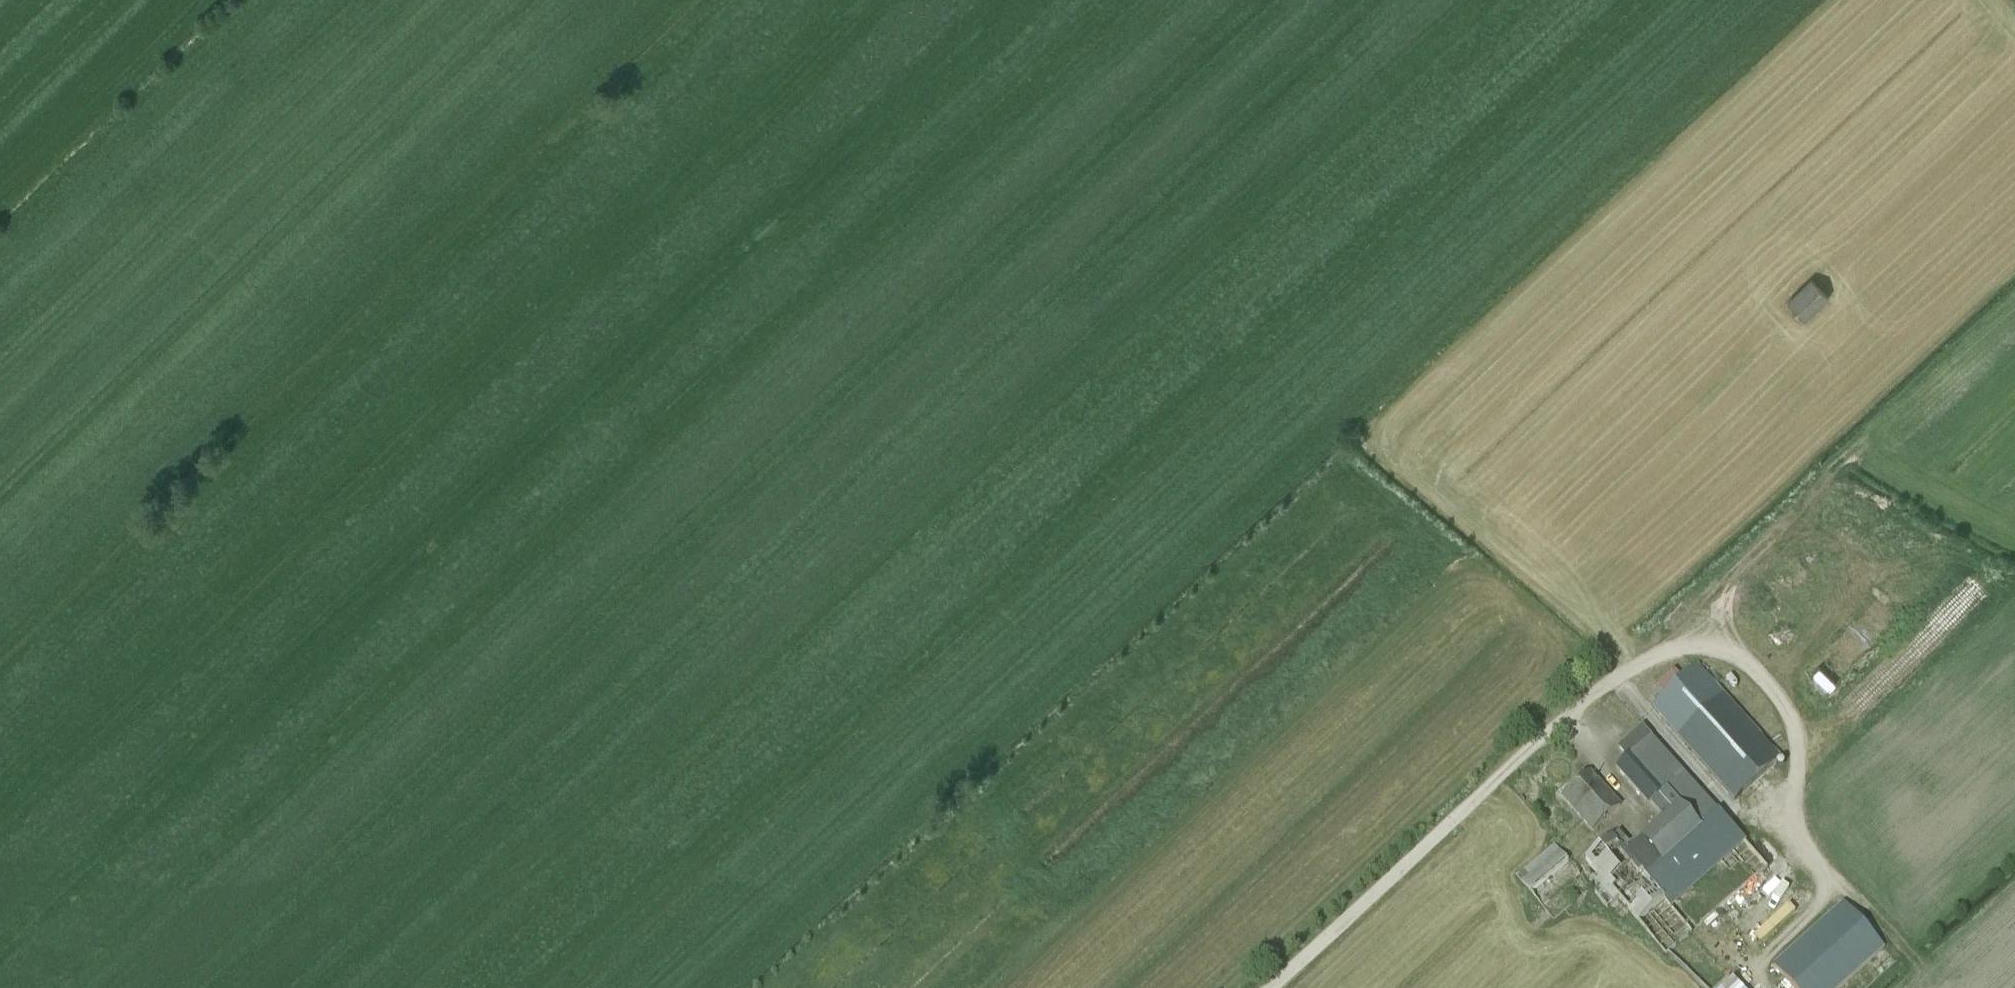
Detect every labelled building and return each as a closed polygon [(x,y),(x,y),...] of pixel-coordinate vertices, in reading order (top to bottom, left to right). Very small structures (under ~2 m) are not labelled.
[(1805,321),(1828,298),(1809,279),(1786,302),(1805,321)] [(1829,690),(1837,682),(1820,664),(1812,672),(1829,690)] [(1735,799),(1779,759),(1696,666),(1652,706),(1735,799)] [(1658,683),(1665,692),(1684,677),(1677,669),(1658,683)] [(1515,878),(1521,884),(1543,909),(1552,919),(1554,921),(1587,892),(1590,889),(1607,909),(1610,907),(1618,900),(1665,952),(1668,956),(1669,955),(1699,987),(1742,987),(1692,934),(1693,933),(1646,880),(1705,827),(1704,825),(1718,813),(1642,728),(1622,745),(1632,756),(1616,770),(1661,820),(1630,847),(1617,832),(1575,869),(1559,850),(1554,844),(1515,878)] [(1592,830),(1620,806),(1589,773),(1562,798),(1592,830)] [(1587,858),(1605,842),(1595,831),(1594,833),(1583,821),(1566,835),(1587,858)] [(1883,948),(1843,903),(1772,965),(1793,987),(1837,987),(1883,948)]
